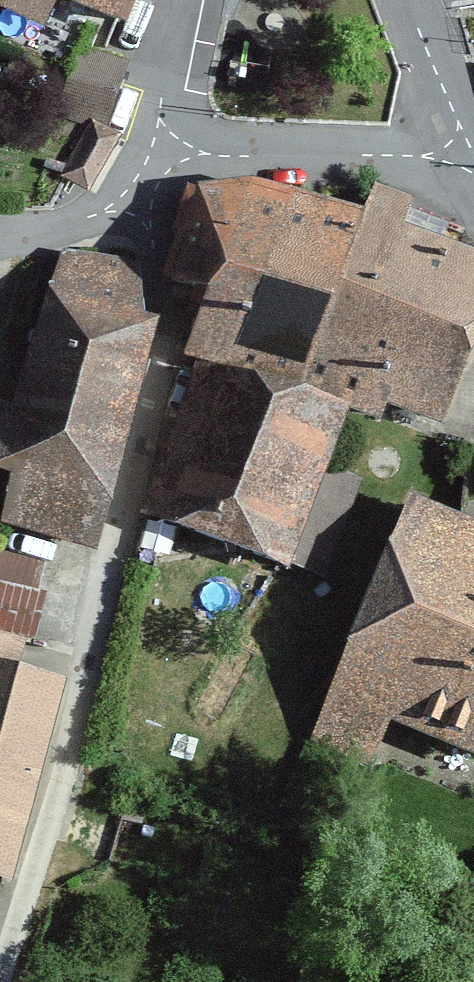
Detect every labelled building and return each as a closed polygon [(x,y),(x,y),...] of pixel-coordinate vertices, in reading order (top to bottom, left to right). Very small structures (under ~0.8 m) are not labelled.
[(106,52),(129,0),(0,0),(0,4),(106,52)] [(241,288),(278,184),(220,172),(174,188),(155,271),(192,277),(241,288)] [(315,297),(349,208),(278,184),(241,288),(315,297)] [(473,319),(473,254),(349,208),(315,297),(287,384),(431,437),(473,319)] [(40,273),(5,396),(0,395),(0,527),(78,548),(142,316),(132,270),(65,253),(40,273)] [(241,288),(192,277),(171,358),(287,384),(315,297),(241,288)] [(279,386),(182,367),(145,514),(293,574),(318,584),(354,478),(325,466),(344,408),(279,386)] [(398,497),(303,743),(396,781),(413,739),(473,763),(473,529),(398,497)] [(0,543),(0,622),(34,633),(59,561),(1,541),(0,543)] [(0,668),(0,886),(3,887),(56,682),(0,668)]
